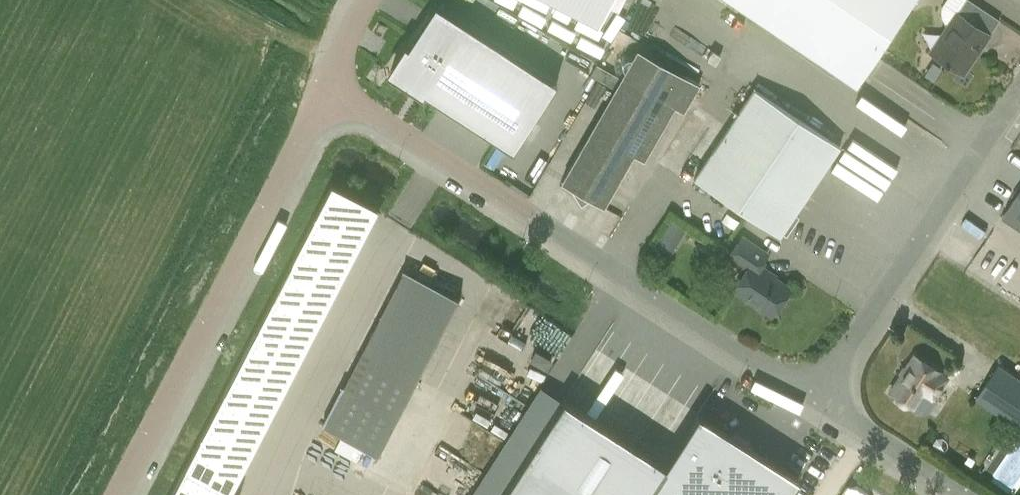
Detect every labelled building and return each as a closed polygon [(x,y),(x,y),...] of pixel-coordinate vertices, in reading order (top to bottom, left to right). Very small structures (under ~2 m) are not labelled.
[(597,39),(617,0),(523,0),(597,39)] [(855,84),(911,0),(731,0),(855,84)] [(957,13),(966,0),(946,0),(942,7),(941,12),(942,17),(945,21),(948,24),(929,52),(963,74),(989,35),(957,13)] [(407,46),(391,72),(423,92),(513,150),(556,82),(434,3),(407,46)] [(638,49),(633,58),(628,57),(624,60),(623,62),(623,67),(625,70),(561,182),(603,206),(633,154),(643,159),(675,102),(685,108),(699,84),(638,49)] [(596,64),(591,74),(613,83),(617,72),(596,64)] [(780,235),(830,162),(840,147),(753,89),(694,177),(780,235)] [(836,157),(814,188),(859,221),(881,190),(836,157)] [(231,493),(377,208),(331,184),(171,494),(235,494),(231,493)] [(1003,215),(1019,226),(1019,190),(1003,215)] [(771,315),(790,286),(757,265),(767,251),(743,236),(728,259),(747,271),(734,290),(771,315)] [(321,427),(373,453),(451,294),(398,268),(321,427)] [(535,350),(529,361),(547,371),(553,361),(535,350)] [(890,391),(914,406),(911,409),(916,413),(919,414),(924,414),(929,412),(936,402),(933,399),(947,377),(913,355),(890,391)] [(1000,363),(977,398),(1019,428),(1019,376),(1000,363)] [(664,465),(563,399),(501,494),(788,494),(799,478),(697,413),(664,465)]
